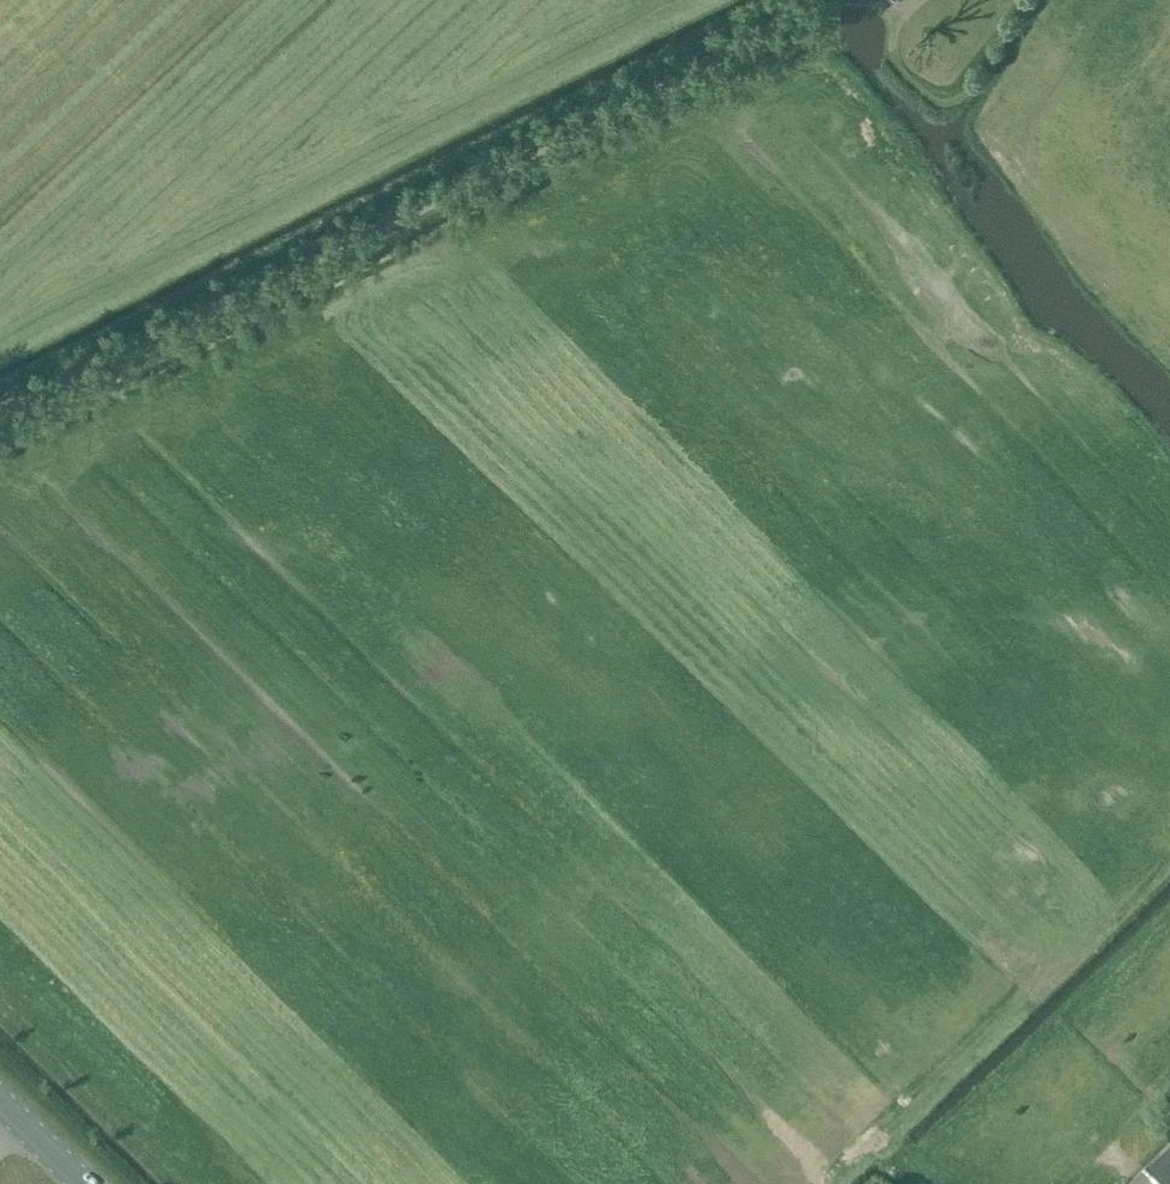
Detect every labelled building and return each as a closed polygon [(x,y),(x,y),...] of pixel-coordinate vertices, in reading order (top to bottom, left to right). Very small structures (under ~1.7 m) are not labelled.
[(1140,1183),(1169,1183),(1169,1154),(1140,1183)]
